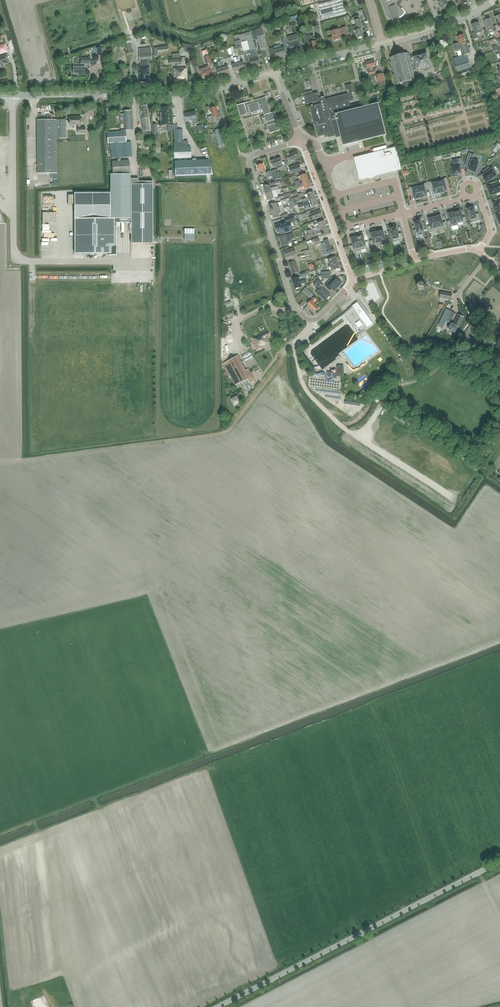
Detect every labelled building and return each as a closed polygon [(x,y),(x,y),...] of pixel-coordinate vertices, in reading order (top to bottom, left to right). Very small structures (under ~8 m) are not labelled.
[(345,10),(342,0),(334,0),(319,4),(320,11),(323,19),(335,16),(346,13),(345,10)] [(388,17),(391,15),(393,21),(400,18),(399,17),(401,16),(402,16),(403,14),(404,14),(405,12),(397,3),(399,0),(382,0),(388,17)] [(440,0),(438,1),(441,6),(440,7),(442,8),(442,7),(444,10),(443,10),(444,10),(452,5),(450,2),(448,3),(447,1),(448,0),(440,0)] [(485,36),(490,34),(490,33),(497,31),(497,30),(496,30),(495,26),(495,25),(493,26),(491,18),(484,20),(486,29),(484,30),(485,36)] [(354,20),(356,25),(352,26),(353,31),(355,31),(358,38),(364,36),(361,29),(362,28),(359,19),(354,20)] [(477,34),(482,32),(479,22),(472,24),(475,32),(472,33),(474,39),(478,37),(477,34)] [(348,33),(346,27),(341,28),(341,29),(339,29),(331,31),(334,40),(341,38),(340,33),(343,32),(343,35),(348,33)] [(257,47),(256,41),(254,42),(251,32),(239,35),(240,40),(234,41),(236,46),(241,44),(247,63),(250,62),(249,60),(250,60),(252,67),(260,65),(258,57),(255,48),(257,47)] [(284,48),(289,47),(291,51),(301,48),(296,34),(286,37),(287,38),(285,39),(286,41),(282,42),(283,45),(280,46),(281,49),(275,50),(274,48),(273,49),(273,47),(269,48),(271,56),(275,55),(276,57),(286,54),(284,48)] [(312,51),(318,49),(316,41),(315,37),(313,38),(313,37),(312,36),(311,37),(310,35),(306,36),(308,44),(310,43),(312,51)] [(458,71),(471,67),(466,55),(470,53),(464,35),(457,37),(459,43),(453,45),(455,51),(460,50),(459,46),(460,46),(463,55),(453,59),(458,71)] [(8,52),(6,44),(0,46),(0,54),(8,52)] [(169,49),(168,45),(153,47),(154,56),(158,56),(157,51),(169,49)] [(152,60),(151,48),(139,49),(140,61),(141,61),(141,66),(138,66),(139,74),(140,82),(145,82),(145,74),(146,74),(146,75),(149,75),(149,73),(149,60),(152,60)] [(414,74),(413,74),(412,71),(413,70),(412,70),(417,69),(418,69),(429,66),(430,66),(427,54),(415,58),(414,56),(410,56),(410,55),(409,54),(408,53),(405,54),(404,52),(393,55),(393,57),(390,57),(389,58),(390,58),(391,62),(390,62),(392,67),(393,67),(394,70),(393,71),(394,71),(395,75),(394,75),(394,76),(395,75),(396,79),(395,79),(395,80),(396,80),(397,84),(396,84),(397,84),(398,84),(399,89),(404,88),(404,89),(411,87),(411,85),(416,84),(415,79),(416,79),(415,78),(414,79),(413,75),(414,75),(414,74)] [(235,54),(236,57),(238,63),(240,70),(246,69),(244,62),(240,63),(239,57),(238,53),(235,54)] [(8,62),(6,55),(0,57),(0,67),(3,66),(2,63),(8,62)] [(90,58),(80,58),(81,63),(73,63),(73,66),(73,74),(79,74),(79,75),(84,75),(85,66),(85,64),(96,64),(96,60),(90,60),(90,58)] [(223,59),(220,59),(223,67),(224,75),(230,73),(228,66),(225,67),(223,59)] [(376,73),(375,70),(377,70),(377,69),(377,66),(376,66),(374,60),(365,62),(367,67),(365,68),(366,73),(368,72),(369,75),(376,73)] [(199,68),(200,73),(202,77),(206,76),(207,79),(213,77),(211,70),(209,71),(207,66),(199,68)] [(173,68),(174,81),(186,81),(186,68),(173,68)] [(383,74),(376,75),(376,76),(377,75),(378,82),(378,83),(385,81),(384,81),(382,74),(383,74)] [(304,96),(306,104),(311,103),(312,106),(310,106),(310,107),(311,107),(312,111),(315,126),(316,126),(319,136),(324,135),(325,135),(326,137),(328,136),(329,137),(336,135),(336,137),(341,136),(343,146),(362,141),(386,135),(378,103),(362,107),(360,103),(354,105),(354,104),(348,106),(347,102),(353,101),(351,93),(354,92),(352,84),(345,85),(346,90),(349,89),(350,93),(325,99),(325,97),(319,98),(318,93),(318,92),(313,93),(312,90),(310,91),(306,92),(306,95),(304,96)] [(264,113),(270,133),(281,130),(278,122),(277,119),(275,111),(271,113),(266,97),(257,100),(257,99),(256,100),(248,102),(244,103),(237,105),(240,115),(241,116),(248,114),(250,113),(260,110),(263,109),(264,113)] [(142,131),(150,131),(148,118),(146,106),(141,106),(142,119),(141,119),(142,131)] [(161,108),(161,113),(160,113),(160,120),(162,120),(162,125),(169,125),(168,107),(161,108)] [(216,116),(219,116),(216,107),(211,109),(212,116),(208,117),(210,123),(217,121),(216,116)] [(124,111),(125,130),(126,130),(132,130),(131,111),(124,111)] [(193,122),(197,121),(195,111),(185,114),(186,121),(193,120),(193,122)] [(81,127),(81,121),(81,116),(69,116),(69,125),(78,125),(78,133),(85,133),(85,127),(81,127)] [(65,119),(37,120),(37,173),(52,173),(52,179),(57,179),(57,173),(56,138),(65,137),(65,119)] [(174,158),(191,157),(190,147),(188,147),(188,141),(183,141),(182,129),(175,129),(175,128),(174,128),(174,141),(174,158)] [(227,143),(223,128),(215,130),(219,145),(227,143)] [(112,158),(132,157),(131,142),(126,142),(126,130),(125,130),(121,131),(121,132),(107,132),(108,143),(111,143),(112,158)] [(394,148),(394,149),(355,158),(358,168),(360,178),(380,173),(380,174),(381,174),(381,173),(388,171),(388,172),(389,171),(389,170),(397,169),(399,168),(394,148)] [(288,161),(299,157),(297,151),(289,154),(290,157),(287,158),(288,161)] [(468,170),(471,170),(471,171),(475,172),(476,172),(475,172),(479,162),(472,160),(474,155),(469,153),(465,165),(469,167),(468,170)] [(271,161),(273,168),(273,169),(274,169),(283,167),(283,165),(283,164),(281,157),(271,161)] [(463,158),(452,160),(453,167),(452,167),(453,170),(451,171),(452,171),(453,176),(458,176),(458,174),(461,174),(460,166),(464,166),(463,158)] [(117,161),(112,161),(113,174),(130,174),(130,173),(129,160),(121,161),(121,159),(117,159),(117,161)] [(209,160),(205,160),(174,161),(175,176),(212,175),(209,160)] [(260,173),(261,174),(266,173),(265,170),(263,163),(257,165),(259,172),(259,174),(260,173)] [(292,174),(301,170),(299,164),(290,167),(292,174)] [(484,177),(484,178),(486,182),(491,178),(492,180),(496,177),(495,176),(496,175),(492,169),(491,170),(489,167),(483,171),(485,174),(483,175),(484,177)] [(278,169),(277,170),(272,171),(273,176),(275,180),(281,178),(278,169)] [(300,176),(303,182),(309,180),(306,173),(300,176)] [(153,181),(138,181),(138,179),(130,179),(130,174),(113,174),(110,174),(110,192),(74,192),(74,253),(108,253),(108,254),(115,254),(115,247),(114,247),(114,223),(131,223),(131,243),(153,243),(153,181)] [(447,178),(438,180),(441,193),(447,191),(445,184),(448,184),(447,178)] [(271,188),(271,187),(270,185),(272,185),(280,182),(279,179),(271,182),(268,183),(268,185),(264,186),(266,193),(279,189),(278,186),(271,188)] [(311,187),(309,180),(303,182),(301,183),(297,185),(298,188),(304,186),(305,189),(311,187)] [(433,187),(435,194),(441,193),(438,180),(429,182),(430,188),(433,187)] [(490,195),(492,194),(492,196),(497,195),(496,193),(499,192),(499,186),(499,184),(498,184),(497,181),(490,184),(491,187),(489,188),(489,190),(490,195)] [(409,187),(410,193),(413,192),(415,199),(421,198),(418,185),(417,185),(417,182),(412,183),(412,186),(409,187)] [(418,185),(421,198),(427,196),(425,189),(428,189),(427,183),(418,185)] [(280,192),(279,189),(266,193),(268,200),(271,199),(272,199),(274,198),(273,194),(280,192)] [(303,203),(310,200),(316,198),(313,191),(308,194),(307,194),(308,197),(302,200),(303,203)] [(318,205),(316,198),(310,200),(303,203),(305,206),(309,205),(310,208),(312,207),(313,207),(318,205)] [(278,210),(280,209),(284,208),(283,204),(279,205),(278,202),(276,203),(273,204),(273,203),(272,204),(270,205),(272,212),(278,210)] [(471,208),(467,208),(471,222),(480,219),(479,213),(476,214),(474,207),(471,208)] [(280,216),(278,210),(272,212),(274,218),(280,216)] [(311,213),(312,216),(309,217),(310,220),(322,216),(320,210),(311,213)] [(461,211),(455,212),(458,225),(458,223),(463,221),(464,224),(467,223),(466,217),(462,218),(461,211)] [(450,221),(447,221),(449,227),(452,227),(453,230),(459,228),(458,225),(455,212),(449,214),(450,221)] [(446,222),(442,223),(441,216),(435,217),(438,230),(447,228),(446,222)] [(435,217),(429,219),(430,226),(427,226),(429,232),(438,230),(435,217)] [(289,227),(287,220),(283,222),(276,225),(278,232),(280,231),(281,233),(293,230),(291,226),(289,227)] [(421,220),(417,221),(417,222),(415,222),(416,229),(413,230),(415,236),(424,234),(421,220)] [(313,228),(314,232),(326,227),(324,221),(318,223),(319,226),(313,228)] [(329,234),(326,227),(314,232),(315,235),(321,233),(323,236),(329,234)] [(403,239),(401,233),(398,234),(396,227),(394,228),(394,227),(390,228),(393,241),(403,239)] [(194,239),(194,229),(184,229),(184,239),(194,239)] [(377,231),(380,245),(390,242),(388,236),(385,237),(383,230),(380,231),(380,230),(377,231)] [(380,245),(377,231),(374,232),(374,233),(371,233),(373,240),(370,241),(372,248),(375,247),(375,246),(380,245)] [(286,234),(279,236),(281,242),(280,242),(280,243),(280,245),(281,245),(282,245),(282,246),(289,244),(288,244),(288,242),(292,241),(291,239),(295,238),(293,232),(290,233),(290,234),(286,235),(286,234)] [(363,235),(357,237),(361,250),(366,248),(367,251),(370,250),(368,241),(365,242),(363,235)] [(357,237),(351,238),(353,245),(350,246),(352,254),(355,253),(355,251),(361,250),(357,237)] [(324,241),(326,246),(323,247),(324,251),(326,250),(328,254),(335,252),(333,247),(331,248),(328,240),(324,241)] [(297,256),(295,248),(284,251),(286,257),(290,256),(290,258),(297,256)] [(297,256),(290,258),(292,262),(289,263),(292,274),(299,272),(296,261),(298,260),(297,256)] [(328,259),(330,265),(328,265),(329,267),(330,267),(332,270),(339,267),(335,257),(328,259)] [(302,286),(301,284),(307,282),(306,278),(305,276),(308,275),(307,271),(300,273),(301,277),(299,277),(292,279),(295,289),(302,286)] [(336,280),(333,277),(325,285),(330,290),(332,288),(334,291),(338,287),(342,283),(341,283),(342,282),(338,278),(337,280),(337,279),(336,280)] [(323,285),(318,280),(313,284),(317,288),(316,289),(318,291),(316,293),(325,302),(330,295),(322,287),(323,285)] [(425,288),(426,285),(424,281),(420,280),(416,282),(416,286),(418,290),(422,290),(425,288)] [(452,294),(441,291),(440,298),(451,300),(452,294)] [(315,297),(313,299),(308,304),(315,311),(319,307),(315,303),(317,300),(315,297)] [(372,322),(364,310),(357,302),(353,305),(359,314),(360,313),(368,325),(372,322)] [(450,323),(454,315),(450,313),(451,312),(447,310),(439,327),(442,328),(446,321),(450,323)] [(344,314),(343,313),(329,324),(330,325),(344,314)] [(459,327),(464,317),(458,314),(453,324),(452,323),(449,330),(455,333),(458,327),(459,327)] [(271,336),(269,332),(252,339),(257,350),(258,350),(263,348),(262,346),(265,345),(265,344),(268,343),(266,338),(271,336)] [(228,374),(233,371),(240,383),(241,383),(245,391),(252,388),(248,379),(250,378),(238,356),(228,361),(222,364),(228,374)] [(337,377),(342,377),(344,377),(344,375),(344,366),(343,365),(338,365),(337,366),(337,372),(336,372),(336,371),(332,371),(331,372),(328,372),(328,376),(333,376),(333,378),(337,378),(337,377)] [(393,378),(399,374),(395,369),(389,374),(393,378)] [(236,397),(235,395),(230,397),(234,404),(240,402),(237,396),(236,397)]
